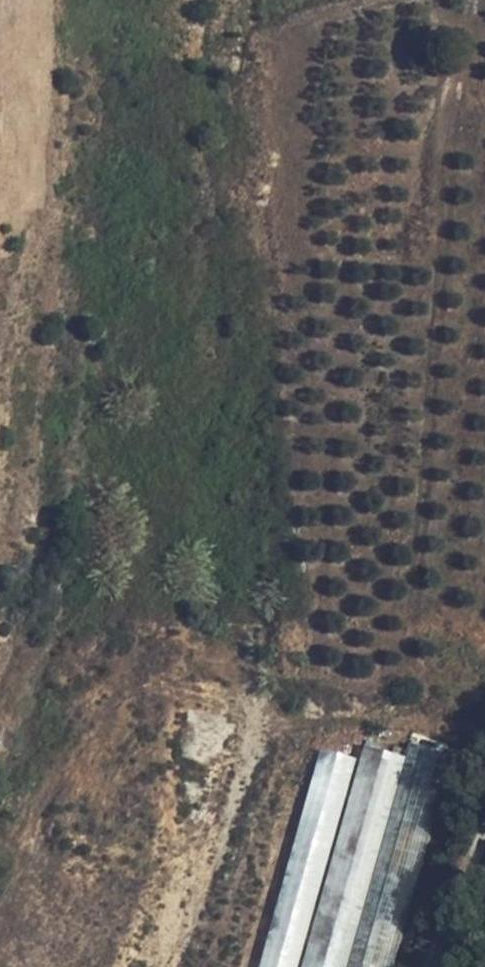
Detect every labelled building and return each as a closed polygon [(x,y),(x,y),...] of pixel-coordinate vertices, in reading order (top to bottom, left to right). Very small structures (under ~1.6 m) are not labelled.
[(344,965),(352,966),(390,966),(451,752),(408,741),(344,965)]
